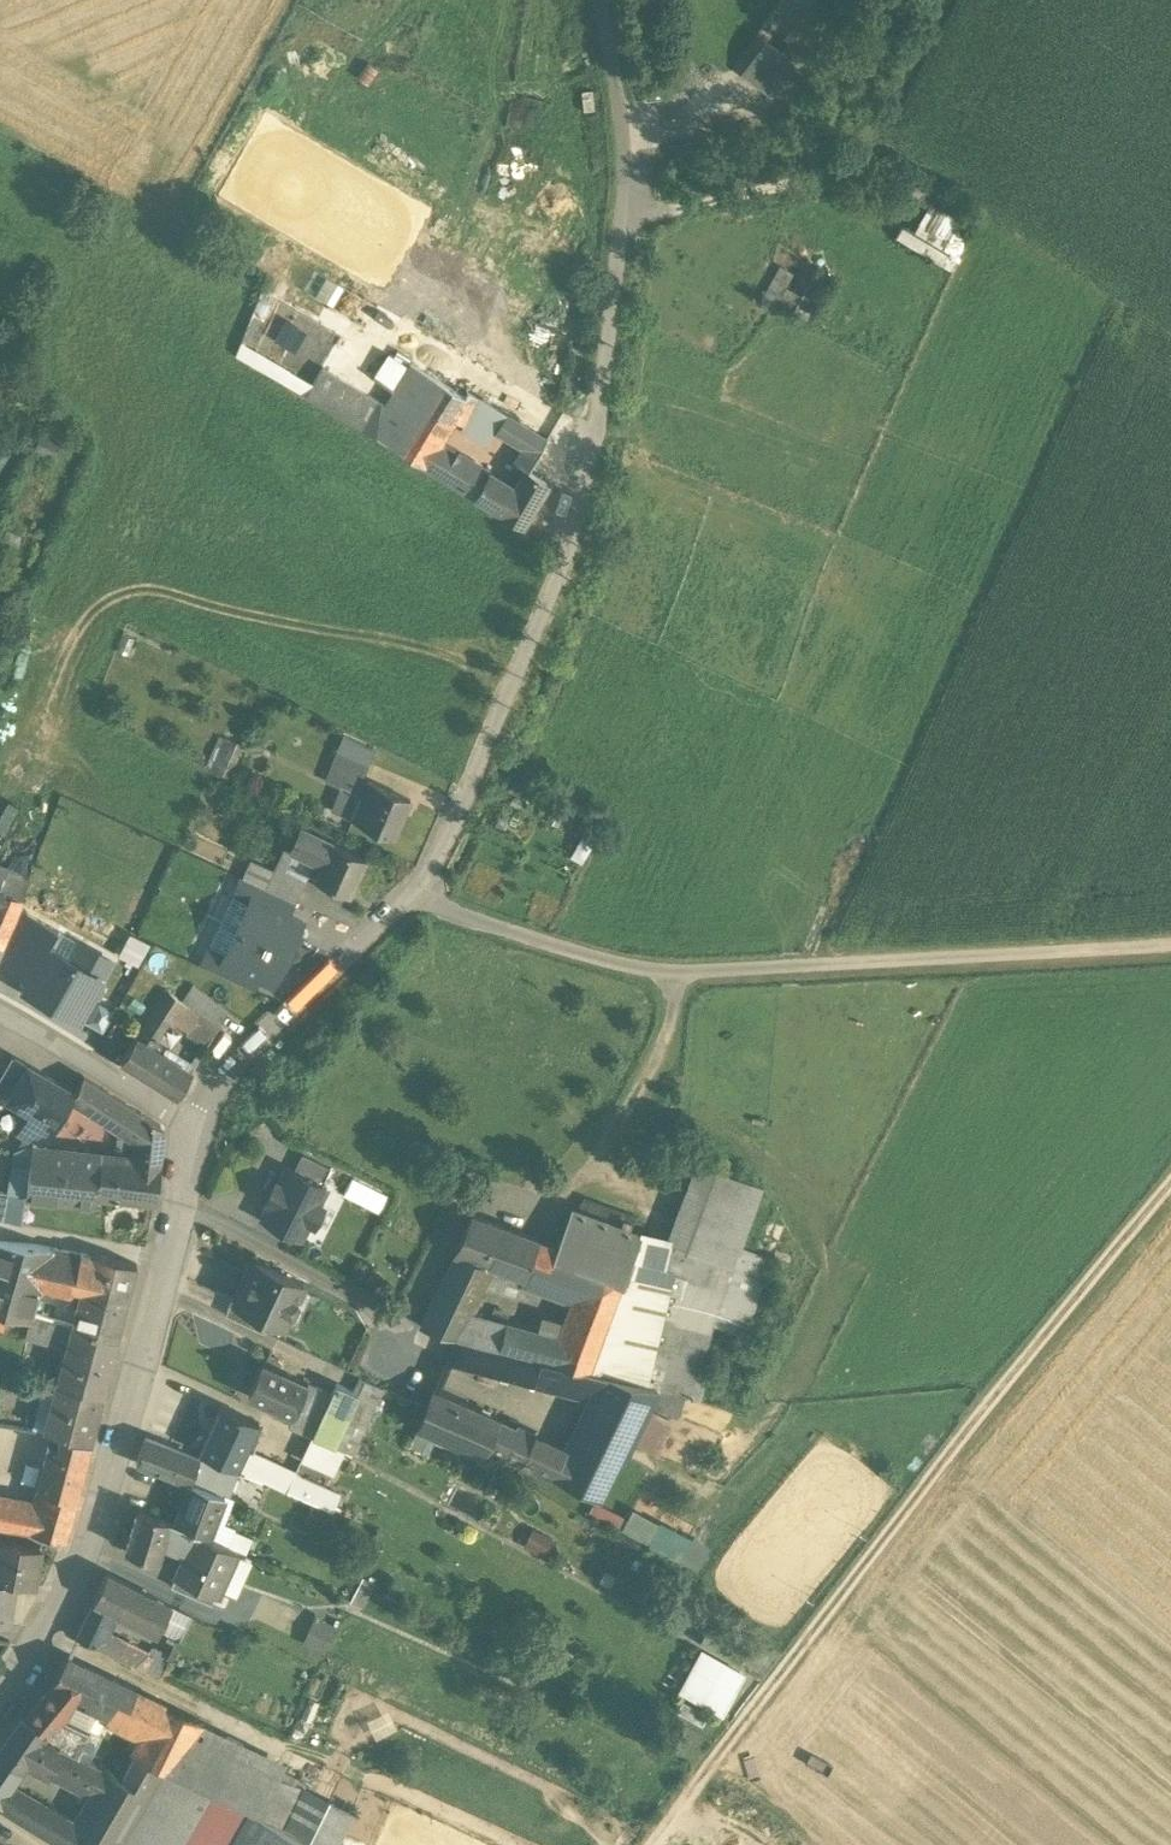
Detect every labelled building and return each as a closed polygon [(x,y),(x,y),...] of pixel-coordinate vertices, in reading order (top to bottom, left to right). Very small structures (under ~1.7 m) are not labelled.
[(733,66),(744,74),(766,45),(782,57),(790,47),(785,42),(817,0),(783,0),(733,66)] [(782,57),(766,45),(744,74),(771,94),(793,65),(782,57)] [(660,86),(643,88),(645,101),(662,99),(660,86)] [(982,213),(899,164),(885,187),(927,212),(915,232),(956,257),(982,213)] [(760,296),(774,306),(794,277),(781,267),(760,296)] [(327,280),(320,297),(332,301),(325,320),(343,327),(346,319),(369,328),(378,306),(353,296),(361,277),(345,270),(339,284),(327,280)] [(325,341),(319,353),(309,347),(305,355),(324,365),(341,333),(323,323),(316,336),(325,341)] [(311,388),(240,347),(236,356),(306,397),(311,388)] [(435,379),(409,364),(392,392),(418,408),(435,379)] [(306,397),(306,398),(319,406),(336,378),(322,369),(311,388),(306,397)] [(383,406),(336,378),(319,406),(367,434),(383,406)] [(466,398),(435,379),(418,408),(449,426),(453,419),(466,398)] [(418,408),(392,392),(384,406),(410,422),(418,408)] [(469,393),(466,398),(453,419),(489,442),(494,433),(501,423),(496,420),(501,413),(469,393)] [(383,406),(367,434),(393,450),(410,422),(384,406),(383,406)] [(449,426),(418,408),(410,422),(440,441),(449,426)] [(536,435),(501,413),(496,420),(501,423),(494,433),(526,452),(536,435)] [(410,422),(393,450),(423,468),(438,444),(440,441),(410,422)] [(536,435),(526,452),(536,457),(546,441),(536,435)] [(514,491),(438,444),(423,468),(500,515),(514,491)] [(514,491),(500,515),(521,527),(546,484),(525,471),(514,491)] [(376,747),(346,735),(332,768),(362,781),(376,747)] [(362,781),(332,768),(324,786),(333,790),(324,810),(352,821),(368,783),(362,781)] [(410,801),(368,783),(352,821),(393,838),(401,817),(403,818),(410,801)] [(332,844),(301,829),(291,850),(291,851),(321,865),(315,880),(320,882),(318,888),(326,892),(329,886),(348,895),(365,858),(332,843),(332,844)] [(291,850),(284,847),(273,871),(272,874),(302,889),(308,876),(315,880),(321,865),(291,851),(291,850)] [(13,855),(2,884),(0,889),(0,890),(20,899),(33,864),(13,855)] [(273,871),(250,860),(241,879),(295,904),(302,889),(272,874),(273,871)] [(295,904),(241,879),(233,896),(249,904),(251,899),(289,917),(295,904)] [(0,890),(0,912),(13,917),(17,908),(20,899),(0,890)] [(249,904),(236,930),(287,954),(288,950),(295,948),(298,942),(295,935),(301,923),(289,917),(251,899),(249,904)] [(17,908),(13,917),(7,934),(0,949),(0,950),(0,969),(27,983),(47,948),(48,949),(57,932),(17,908)] [(0,912),(0,931),(7,934),(13,917),(0,912)] [(224,957),(222,961),(258,978),(272,984),(278,972),(285,969),(287,963),(285,957),(287,954),(236,930),(224,957)] [(27,983),(23,990),(79,1021),(91,999),(98,997),(101,991),(99,984),(111,962),(84,947),(75,964),(48,949),(47,948),(27,983)] [(224,957),(208,949),(200,967),(252,991),(258,978),(222,961),(224,957)] [(202,993),(192,986),(182,1002),(184,1004),(192,1009),(202,993)] [(182,1002),(168,992),(155,1011),(167,1019),(171,1022),(184,1004),(182,1002)] [(228,1011),(202,993),(192,1009),(199,1015),(218,1028),(228,1011)] [(87,1024),(104,1033),(115,1012),(98,1003),(87,1024)] [(192,1009),(184,1004),(171,1022),(187,1032),(199,1015),(192,1009)] [(167,1019),(155,1011),(141,1031),(154,1040),(167,1019)] [(218,1028),(199,1015),(187,1032),(208,1046),(218,1029),(218,1028)] [(190,1074),(149,1049),(154,1040),(141,1031),(120,1062),(177,1096),(190,1074)] [(0,1078),(0,1095),(8,1100),(28,1067),(12,1058),(0,1078)] [(75,1094),(28,1067),(8,1100),(31,1113),(33,1120),(24,1137),(44,1148),(71,1101),(75,1094)] [(160,1126),(83,1077),(75,1094),(71,1101),(126,1132),(140,1140),(137,1164),(123,1162),(100,1160),(96,1196),(98,1196),(154,1201),(161,1141),(160,1126)] [(140,1140),(126,1132),(123,1162),(137,1164),(140,1140)] [(100,1160),(31,1153),(31,1152),(25,1198),(96,1205),(98,1196),(96,1196),(100,1160)] [(330,1169),(302,1155),(293,1173),(321,1187),(330,1169)] [(671,1245),(641,1235),(613,1314),(602,1342),(663,1358),(672,1325),(710,1336),(712,1329),(752,1341),(780,1262),(749,1252),(769,1192),(696,1167),(671,1245)] [(288,1171),(280,1187),(276,1184),(267,1202),(271,1204),(263,1220),(300,1239),(308,1223),(313,1225),(322,1207),(317,1205),(325,1189),(321,1187),(293,1173),(288,1171)] [(0,1192),(0,1221),(2,1221),(8,1194),(0,1192)] [(556,1251),(538,1244),(524,1280),(575,1299),(613,1314),(641,1235),(628,1231),(631,1224),(622,1221),(620,1228),(571,1210),(556,1251)] [(538,1243),(473,1219),(456,1253),(480,1263),(491,1268),(524,1280),(538,1244),(538,1243)] [(0,1242),(0,1313),(8,1315),(30,1321),(41,1281),(73,1288),(80,1255),(39,1246),(0,1242)] [(456,1253),(420,1327),(456,1339),(463,1325),(469,1314),(491,1268),(480,1263),(456,1253)] [(137,1265),(93,1254),(92,1257),(81,1254),(80,1255),(73,1288),(82,1290),(72,1327),(73,1327),(117,1340),(137,1265)] [(303,1286),(255,1263),(236,1303),(236,1304),(270,1320),(284,1327),(303,1286)] [(613,1314),(575,1299),(559,1339),(550,1363),(558,1365),(590,1373),(602,1342),(613,1314)] [(270,1320),(236,1304),(236,1303),(232,1301),(225,1316),(264,1334),(270,1320)] [(502,1335),(505,1325),(469,1314),(463,1325),(502,1335)] [(502,1335),(463,1325),(456,1339),(457,1340),(498,1351),(502,1335)] [(559,1339),(505,1325),(502,1335),(498,1351),(519,1356),(533,1360),(540,1362),(541,1360),(550,1363),(559,1339)] [(710,1336),(672,1325),(663,1358),(655,1390),(657,1391),(684,1398),(688,1399),(710,1336)] [(117,1340),(73,1327),(58,1385),(102,1396),(117,1340)] [(498,1351),(457,1340),(446,1363),(511,1380),(515,1368),(519,1356),(498,1351)] [(663,1358),(602,1342),(590,1373),(601,1376),(655,1390),(663,1358)] [(533,1360),(519,1356),(515,1368),(529,1372),(533,1360)] [(515,1368),(511,1380),(550,1390),(558,1365),(550,1363),(541,1360),(540,1362),(533,1360),(529,1372),(515,1368)] [(314,1386),(263,1363),(248,1396),(291,1416),(301,1395),(308,1398),(314,1386)] [(590,1373),(558,1365),(550,1390),(589,1401),(601,1376),(590,1373)] [(655,1390),(601,1376),(589,1401),(563,1452),(551,1477),(596,1499),(616,1457),(622,1460),(630,1445),(648,1408),(657,1391),(655,1390)] [(358,1378),(352,1391),(358,1394),(347,1416),(365,1425),(383,1389),(358,1378)] [(58,1385),(56,1384),(43,1432),(45,1432),(61,1436),(61,1435),(90,1444),(102,1396),(58,1385)] [(352,1391),(336,1384),(331,1394),(311,1437),(333,1447),(347,1416),(358,1394),(352,1391)] [(308,1398),(301,1395),(291,1416),(287,1426),(311,1437),(331,1394),(314,1386),(308,1398)] [(499,1420),(434,1391),(417,1429),(482,1458),(488,1447),(499,1421),(499,1420)] [(684,1398),(657,1391),(648,1408),(678,1418),(684,1398)] [(258,1423),(220,1406),(198,1453),(200,1454),(222,1462),(237,1468),(246,1448),(258,1423)] [(648,1408),(630,1445),(664,1460),(678,1418),(648,1408)] [(347,1416),(333,1447),(348,1454),(350,1455),(365,1425),(347,1416)] [(563,1452),(499,1421),(488,1447),(551,1477),(563,1452)] [(61,1436),(58,1448),(49,1446),(43,1467),(46,1468),(41,1490),(75,1502),(90,1444),(61,1435),(61,1436)] [(333,1447),(311,1437),(304,1453),(326,1463),(333,1447)] [(198,1460),(145,1440),(137,1463),(190,1484),(199,1460),(198,1460)] [(326,1463),(304,1453),(299,1463),(336,1481),(348,1454),(333,1447),(326,1463)] [(256,1477),(265,1458),(246,1448),(237,1468),(238,1469),(256,1477)] [(222,1462),(200,1454),(198,1460),(199,1460),(190,1484),(210,1492),(222,1462)] [(295,1473),(265,1458),(256,1477),(286,1492),(295,1474),(295,1473)] [(222,1462),(210,1492),(190,1484),(175,1523),(194,1532),(208,1537),(225,1494),(228,1495),(238,1469),(237,1468),(222,1462)] [(316,1484),(295,1474),(286,1492),(308,1501),(316,1484)] [(75,1502),(41,1490),(36,1507),(69,1521),(75,1502)] [(64,1538),(69,1521),(36,1507),(32,1505),(0,1499),(0,1526),(64,1538)] [(169,1521),(137,1512),(125,1551),(157,1561),(162,1544),(169,1521)] [(631,1512),(621,1534),(700,1569),(710,1546),(631,1512)] [(175,1523),(169,1521),(162,1544),(185,1552),(194,1532),(175,1523)] [(208,1537),(194,1532),(185,1552),(176,1574),(178,1575),(178,1574),(215,1590),(215,1591),(216,1592),(235,1550),(208,1537)] [(524,1546),(544,1555),(550,1541),(530,1533),(524,1546)] [(0,1541),(0,1580),(16,1583),(33,1586),(40,1548),(0,1541)] [(215,1590),(178,1574),(178,1575),(176,1574),(170,1587),(210,1604),(216,1592),(215,1591),(215,1590)] [(171,1606),(106,1575),(93,1602),(115,1612),(158,1633),(171,1606)] [(9,1624),(16,1583),(0,1580),(0,1622),(9,1624)] [(115,1612),(93,1602),(86,1616),(108,1627),(115,1612)] [(171,1606),(158,1633),(184,1646),(197,1619),(171,1606)] [(108,1627),(86,1616),(76,1637),(98,1648),(104,1635),(108,1627)] [(314,1619),(304,1643),(328,1654),(338,1630),(314,1619)] [(146,1656),(104,1635),(98,1648),(140,1668),(146,1656)] [(677,1691),(721,1715),(745,1672),(700,1648),(677,1691)] [(169,1662),(148,1651),(146,1656),(140,1668),(161,1679),(169,1662)] [(124,1687),(66,1659),(51,1686),(52,1687),(73,1697),(110,1714),(124,1687)] [(52,1687),(40,1704),(38,1702),(25,1717),(43,1732),(40,1736),(61,1748),(77,1757),(88,1734),(89,1731),(63,1718),(73,1697),(52,1687)] [(110,1714),(105,1724),(139,1741),(133,1756),(161,1769),(222,1797),(243,1745),(124,1687),(110,1714)] [(61,1748),(40,1736),(43,1732),(25,1717),(23,1716),(1,1747),(24,1761),(50,1776),(52,1772),(92,1793),(105,1770),(77,1757),(61,1748)] [(133,1756),(88,1734),(77,1757),(105,1770),(122,1779),(133,1756)] [(284,1765),(243,1745),(222,1797),(260,1816),(278,1777),(284,1765)] [(1,1747),(0,1749),(0,1774),(13,1782),(24,1761),(1,1747)] [(122,1779),(105,1770),(92,1793),(78,1819),(119,1842),(161,1769),(133,1756),(122,1779)] [(161,1769),(119,1842),(117,1844),(230,1844),(249,1812),(161,1769)] [(0,1774),(0,1804),(27,1822),(39,1802),(15,1789),(13,1784),(13,1782),(0,1774)] [(309,1792),(278,1777),(260,1816),(291,1830),(302,1806),(309,1792)] [(309,1840),(318,1844),(338,1844),(354,1813),(329,1800),(321,1816),(309,1840)] [(39,1802),(27,1822),(27,1824),(61,1844),(117,1844),(119,1842),(78,1819),(77,1820),(72,1821),(39,1802)] [(302,1806),(291,1830),(309,1840),(321,1816),(302,1806)] [(249,1812),(230,1844),(309,1844),(249,1812)]
